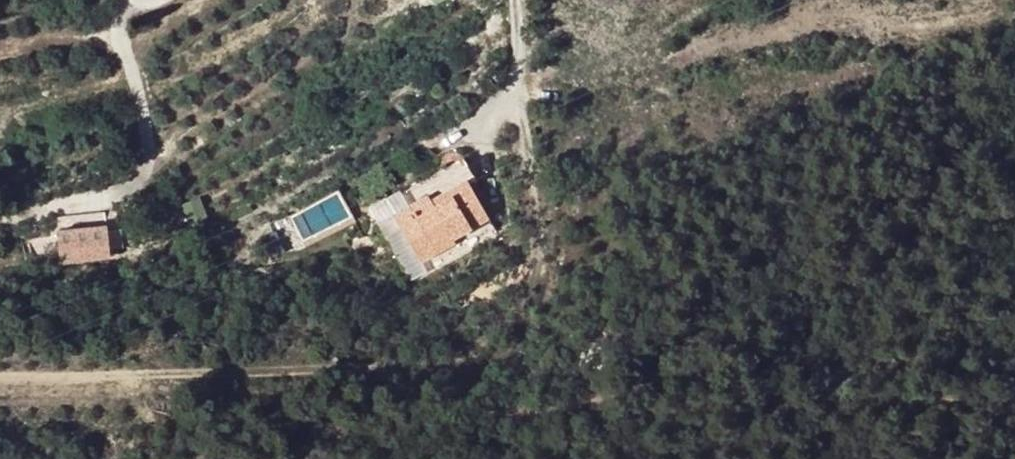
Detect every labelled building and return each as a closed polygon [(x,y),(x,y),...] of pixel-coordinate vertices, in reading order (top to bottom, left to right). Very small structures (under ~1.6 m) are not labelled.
[(375,210),(410,270),(423,263),(456,244),(461,253),(497,232),(490,219),(467,179),(475,175),(462,152),(460,152),(456,152),(452,153),(449,154),(446,157),(443,160),(442,164),(445,170),(375,210)] [(68,244),(71,265),(108,260),(107,239),(68,244)]
